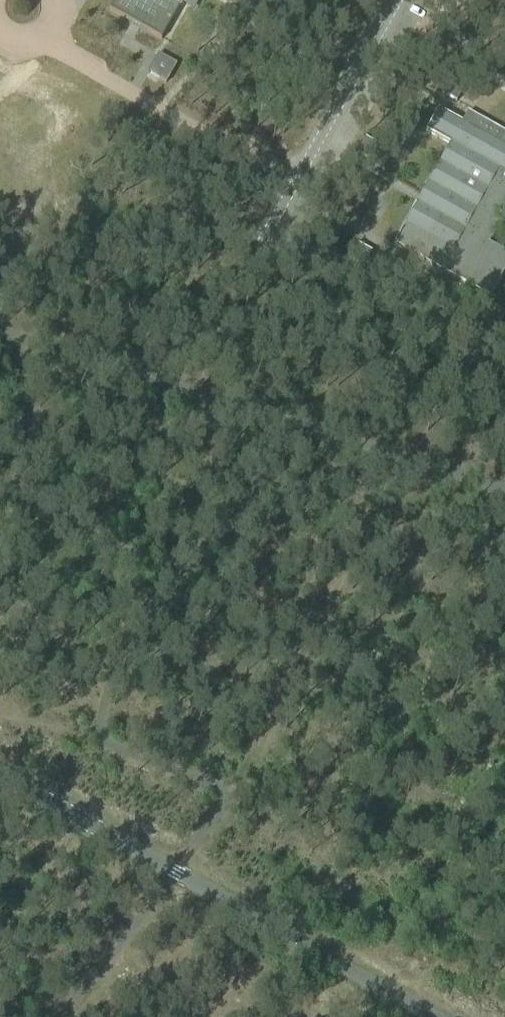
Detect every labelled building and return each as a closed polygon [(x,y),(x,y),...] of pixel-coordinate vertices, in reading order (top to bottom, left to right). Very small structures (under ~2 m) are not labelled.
[(108,11),(161,40),(181,5),(176,2),(177,0),(114,0),(108,11)] [(176,66),(158,56),(148,73),(149,74),(151,69),(161,75),(159,79),(166,83),(176,66)] [(449,78),(440,93),(454,102),(464,88),(449,78)] [(393,246),(488,300),(504,270),(504,255),(489,246),(504,217),(504,134),(467,113),(461,124),(438,111),(426,131),(449,145),(393,246)] [(355,243),(347,257),(361,265),(369,251),(355,243)]
